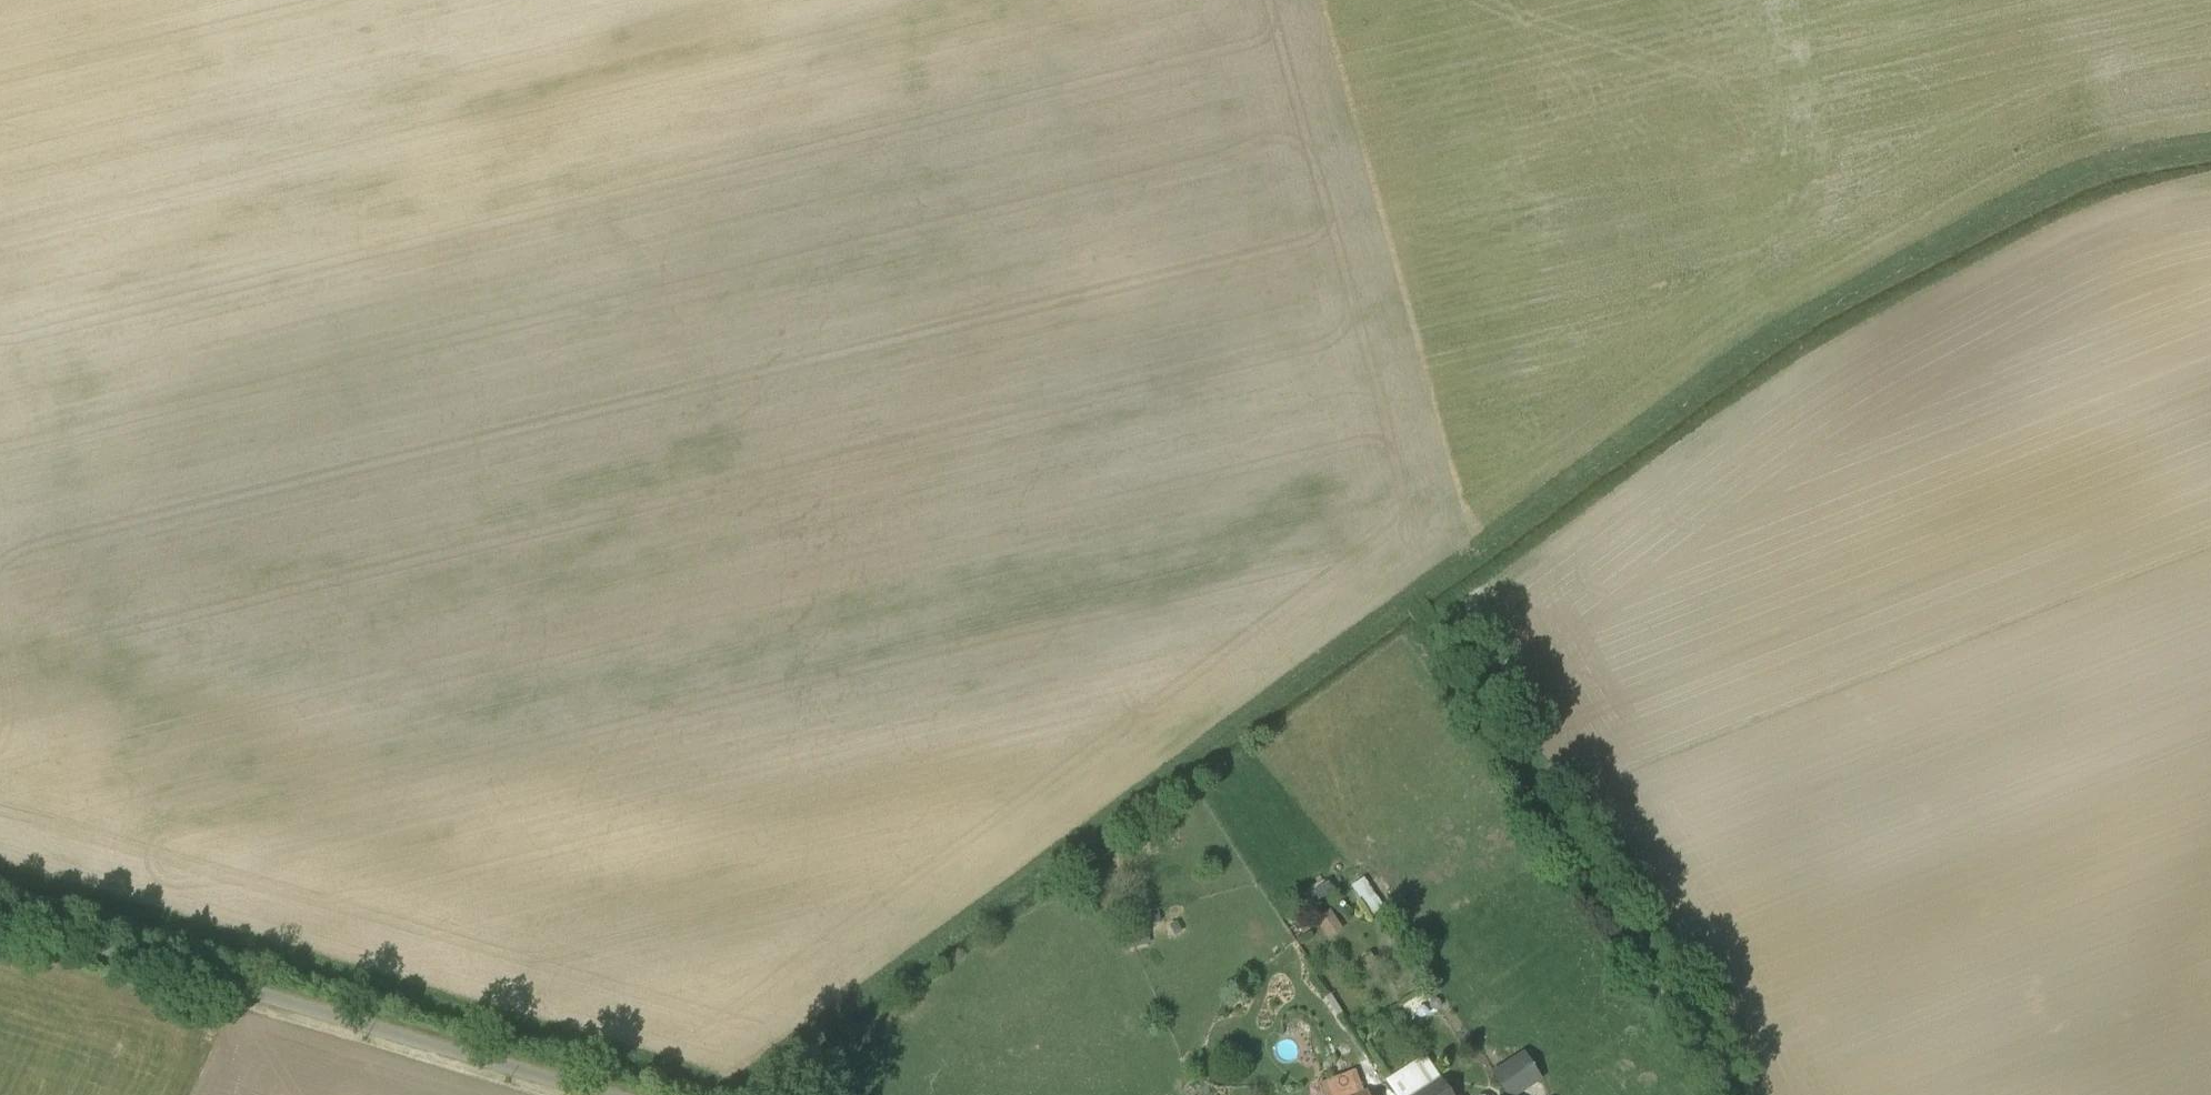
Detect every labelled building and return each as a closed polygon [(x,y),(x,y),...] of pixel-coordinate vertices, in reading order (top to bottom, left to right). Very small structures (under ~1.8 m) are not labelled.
[(1367,878),(1355,886),(1377,916),(1389,908),(1367,878)] [(1153,944),(1152,924),(1164,923),(1163,909),(1133,912),(1137,945),(1153,944)] [(1340,930),(1328,912),(1316,920),(1329,938),(1340,930)] [(1494,1073),(1508,1094),(1515,1094),(1539,1080),(1523,1055),(1494,1073)] [(1388,1082),(1397,1094),(1419,1094),(1440,1082),(1424,1058),(1388,1082)] [(1367,1093),(1364,1094),(1356,1072),(1342,1078),(1349,1094),(1368,1094),(1367,1093)] [(1419,1094),(1448,1094),(1440,1082),(1419,1094)]
